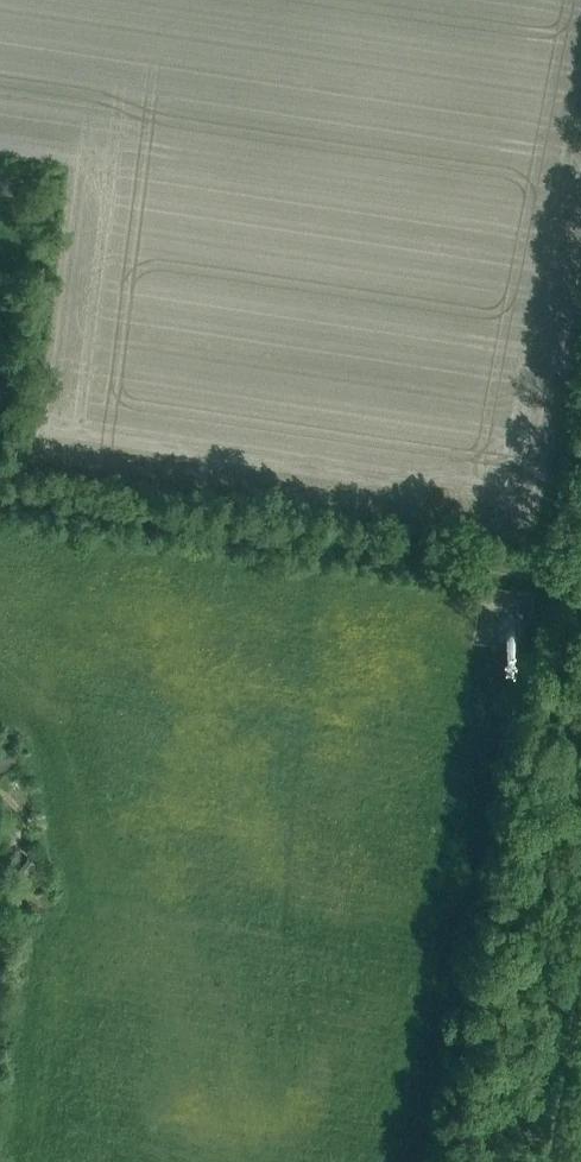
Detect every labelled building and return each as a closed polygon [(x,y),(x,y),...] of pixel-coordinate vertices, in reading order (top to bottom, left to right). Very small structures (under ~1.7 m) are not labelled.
[(479,626),(477,638),(492,640),(493,628),(479,626)] [(18,763),(10,746),(0,750),(0,771),(18,763)]
